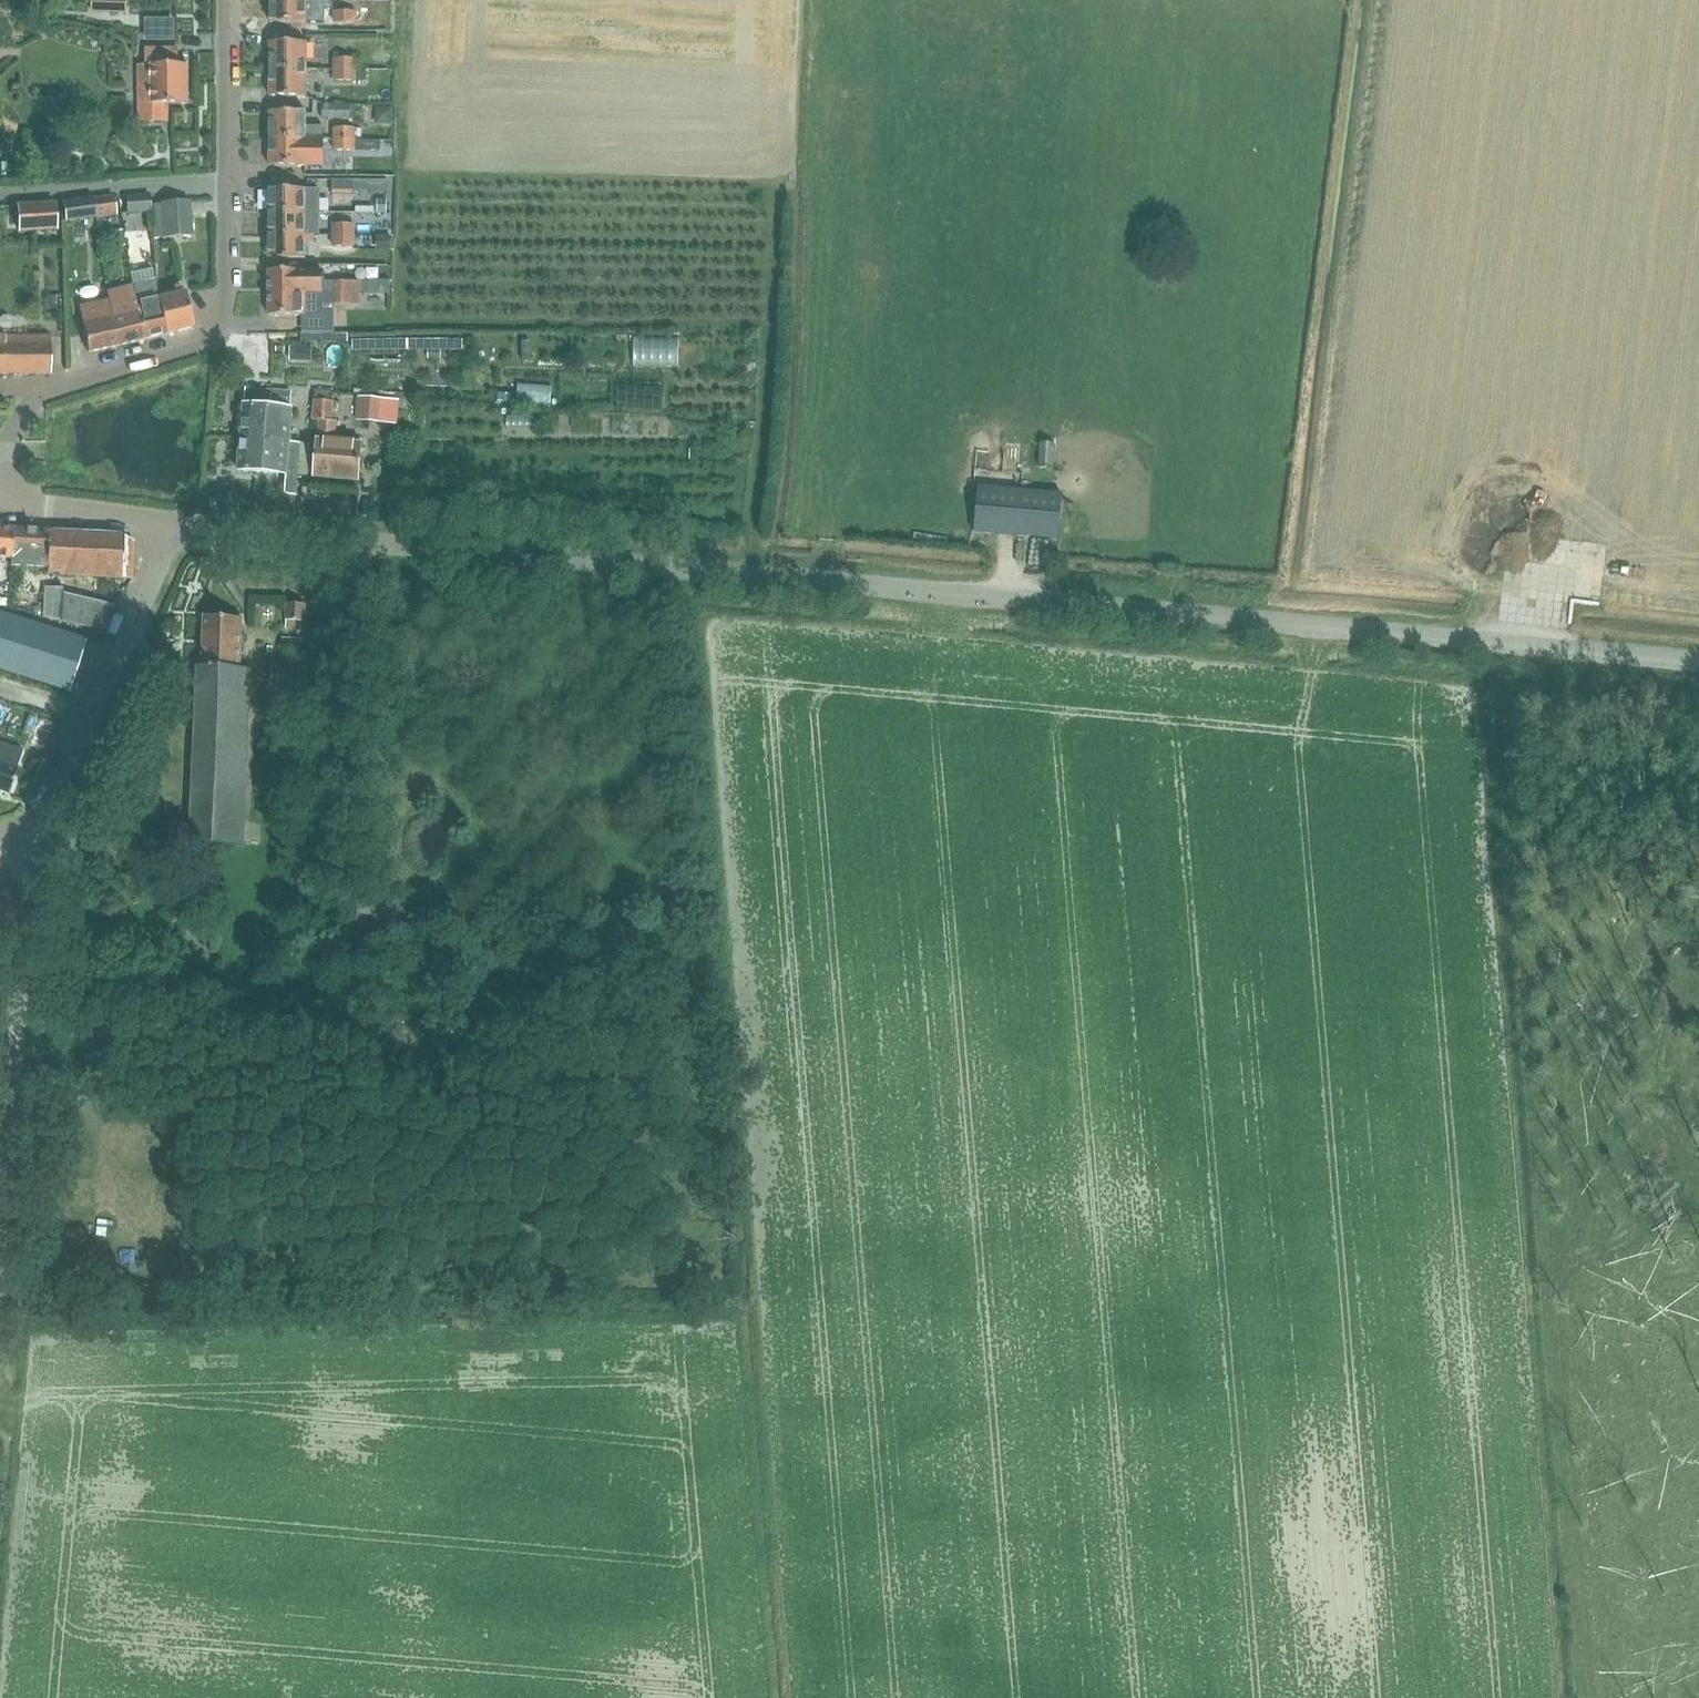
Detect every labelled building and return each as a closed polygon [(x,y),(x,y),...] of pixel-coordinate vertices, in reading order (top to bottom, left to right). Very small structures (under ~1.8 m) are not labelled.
[(93,11),(126,12),(127,0),(93,0),(93,11)] [(307,0),(271,0),(271,22),(317,23),(317,14),(307,14),(307,0)] [(138,6),(139,29),(169,29),(169,6),(138,6)] [(337,11),(337,22),(357,22),(357,11),(337,11)] [(271,42),(271,69),(307,69),(307,43),(271,42)] [(189,104),(189,65),(179,65),(179,47),(146,47),(146,65),(140,65),(140,89),(143,89),(143,102),(140,102),(141,122),(168,121),(168,104),(189,104)] [(356,70),(356,59),(336,59),(336,70),(356,70)] [(307,97),(307,69),(271,69),(271,96),(307,97)] [(356,81),(356,70),(336,70),(336,81),(356,81)] [(367,70),(356,70),(356,81),(367,81),(367,70)] [(351,103),(323,103),(323,118),(351,118),(351,103)] [(391,108),(375,108),(375,119),(381,123),(391,124),(391,108)] [(270,111),(270,137),(323,138),(323,126),(306,126),(306,112),(270,111)] [(336,128),(336,138),(356,138),(356,128),(336,128)] [(323,166),(323,138),(270,137),(269,166),(323,166)] [(356,139),(356,138),(336,138),(336,150),(356,150),(356,139)] [(381,138),(356,139),(356,150),(381,150),(381,138)] [(364,178),(332,178),(332,189),(364,189),(364,178)] [(270,190),(270,213),(306,213),(306,198),(316,198),(316,190),(270,190)] [(336,201),(356,201),(356,190),(336,190),(336,201)] [(151,213),(151,204),(150,195),(126,196),(128,214),(151,213)] [(378,197),(377,209),(386,210),(387,197),(378,197)] [(116,215),(113,198),(93,201),(93,199),(63,204),(66,223),(116,215)] [(192,236),(189,201),(151,204),(151,213),(154,240),(192,236)] [(57,233),(55,204),(17,207),(19,235),(57,233)] [(306,213),(270,213),(270,235),(306,235),(306,221),(315,221),(315,214),(306,213)] [(335,225),(335,235),(355,235),(355,225),(335,225)] [(123,230),(116,231),(119,246),(125,245),(123,230)] [(306,235),(270,235),(270,259),(306,259),(306,244),(315,244),(315,236),(306,235)] [(355,246),(355,235),(335,235),(335,246),(355,246)] [(391,237),(377,237),(377,251),(391,251),(391,237)] [(322,270),(269,271),(269,294),(317,294),(317,293),(322,293),(322,270)] [(155,280),(132,285),(134,297),(135,302),(143,339),(145,339),(166,334),(158,299),(158,298),(155,280)] [(335,283),(335,294),(361,294),(361,283),(335,283)] [(132,285),(106,291),(107,299),(107,300),(117,346),(139,340),(143,339),(135,302),(134,297),(132,285)] [(194,327),(185,292),(158,298),(158,299),(166,334),(194,327)] [(317,294),(269,294),(269,316),(306,315),(323,315),(322,293),(317,293),(317,294)] [(360,306),(361,294),(335,294),(335,306),(360,306)] [(117,346),(107,300),(79,307),(89,352),(117,346)] [(50,374),(50,337),(0,336),(0,374),(50,374)] [(441,348),(429,348),(429,357),(441,357),(441,348)] [(248,389),(244,439),(292,443),(294,409),(274,407),(275,397),(275,391),(248,389)] [(398,400),(359,397),(357,419),(396,422),(398,400)] [(321,438),(314,438),(310,476),(360,480),(364,442),(338,440),(340,421),(334,420),(336,401),(317,400),(316,419),(323,420),(321,438)] [(291,456),(292,443),(244,439),(242,470),(300,474),(301,457),(291,456)] [(1054,447),(1042,446),(1041,470),(1053,470),(1054,447)] [(419,470),(418,480),(429,481),(430,471),(419,470)] [(1058,539),(1062,494),(978,487),(974,531),(1058,539)] [(11,559),(15,528),(0,527),(0,558),(11,559)] [(132,543),(121,535),(15,528),(11,559),(12,559),(12,567),(45,569),(45,574),(130,579),(132,543)] [(106,632),(112,609),(112,607),(62,596),(62,588),(44,588),(43,617),(106,632)] [(306,603),(287,603),(286,620),(305,621),(306,603)] [(84,642),(0,615),(0,672),(68,694),(84,642)] [(202,667),(197,667),(190,841),(243,843),(251,670),(240,670),(242,618),(204,616),(202,667)] [(308,667),(273,666),(272,685),(307,686),(308,667)] [(41,719),(36,736),(47,739),(52,722),(41,719)] [(8,794),(23,751),(0,743),(0,791),(8,794)]
